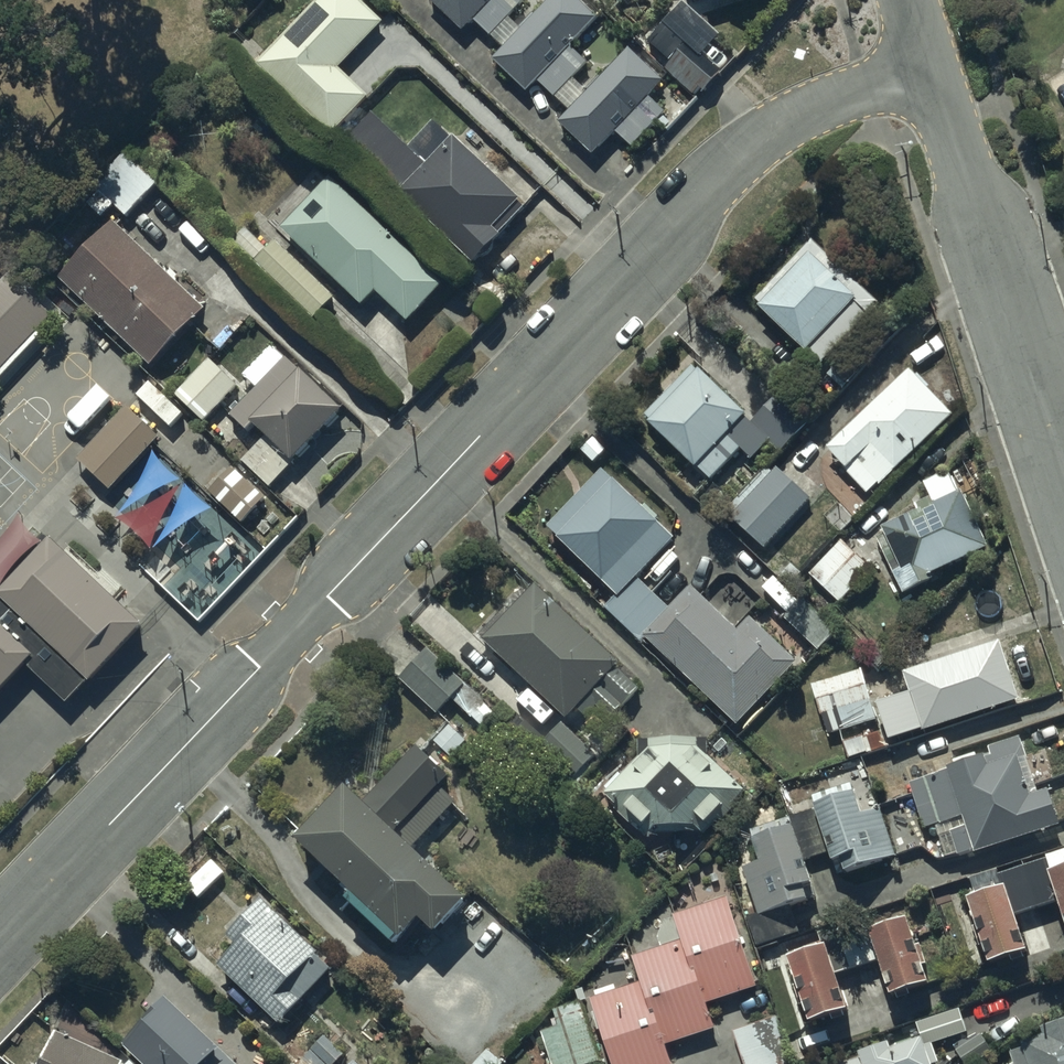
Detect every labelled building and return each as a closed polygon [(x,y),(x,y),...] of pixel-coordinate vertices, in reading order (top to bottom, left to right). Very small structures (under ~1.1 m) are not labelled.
[(365,99),(332,70),(377,24),(353,0),(316,0),(251,65),(328,139),(365,99)] [(458,32),(471,19),(500,50),(490,60),(522,93),(535,80),(565,111),(556,120),(588,154),(612,131),(627,146),(654,120),(665,131),(673,124),(645,95),(659,79),(626,48),(580,97),(565,82),(585,63),(567,44),(592,20),(572,0),(544,0),(515,28),(505,18),(521,3),(518,0),(427,0),(458,32)] [(659,67),(694,99),(722,69),(702,51),(719,32),(684,0),(681,0),(646,38),(667,58),(659,67)] [(424,165),(369,117),(342,147),(395,193),(390,198),(468,266),(522,204),(447,139),(424,165)] [(155,185),(124,154),(91,186),(122,218),(155,185)] [(438,287),(325,178),(275,230),(356,308),(370,293),(404,323),(438,287)] [(111,222),(53,279),(145,367),(198,310),(111,222)] [(330,297),(271,240),(251,261),(311,317),(330,297)] [(853,302),(804,256),(754,309),(803,355),(853,302)] [(16,280),(0,297),(0,377),(56,317),(16,280)] [(268,345),(239,375),(252,388),(225,415),(244,433),(250,428),(261,439),(239,461),(267,489),(291,465),(286,460),(335,411),(268,345)] [(235,386),(207,359),(171,397),(198,424),(235,386)] [(743,418),(696,374),(646,426),(692,470),(743,418)] [(946,419),(901,376),(825,455),(870,498),(946,419)] [(158,424),(122,391),(71,446),(106,479),(158,424)] [(795,436),(765,408),(745,431),(775,458),(795,436)] [(809,504),(775,471),(727,520),(761,553),(809,504)] [(672,542),(599,474),(544,533),(616,600),(672,542)] [(983,551),(946,476),(920,489),(929,507),(877,532),(896,573),(888,577),(900,600),(933,584),(930,577),(983,551)] [(51,521),(0,576),(0,581),(94,669),(148,611),(51,521)] [(867,575),(835,547),(804,582),(836,609),(867,575)] [(604,662),(531,592),(480,646),(565,727),(585,705),(606,726),(637,693),(615,672),(604,662)] [(735,636),(689,594),(642,645),(736,731),(794,667),(747,623),(735,636)] [(803,602),(785,622),(816,651),(834,631),(803,602)] [(0,617),(0,686),(35,648),(0,617)] [(1016,705),(998,646),(899,676),(906,699),(873,709),(884,745),(1016,705)] [(462,683),(424,648),(395,680),(433,715),(462,683)] [(871,725),(856,675),(806,690),(821,739),(871,725)] [(464,741),(445,725),(428,744),(447,760),(464,741)] [(594,762),(559,730),(538,753),(573,786),(594,762)] [(649,736),(648,745),(603,791),(644,833),(702,833),(743,788),(696,744),(695,736),(649,736)] [(358,806),(341,791),(292,844),(400,942),(417,924),(432,938),(465,901),(411,852),(451,809),(433,794),(444,782),(410,750),(358,806)] [(1034,798),(1020,753),(904,787),(918,836),(943,828),(953,862),(1059,830),(1048,794),(1034,798)] [(891,864),(874,815),(856,821),(848,797),(810,811),(811,816),(785,825),(788,831),(746,846),(754,869),(738,874),(755,921),(745,925),(754,952),(795,938),(786,914),(807,907),(802,891),(809,889),(802,868),(824,861),(827,870),(837,866),(842,880),(891,864)] [(1051,874),(1046,860),(994,877),(1000,894),(968,905),(990,969),(1029,955),(1017,921),(1059,907),(1063,920),(1063,870),(1051,874)] [(590,1006),(609,1063),(667,1063),(663,1052),(713,1036),(705,1010),(754,994),(725,904),(669,922),(678,949),(630,965),(638,991),(590,1006)] [(331,976),(260,908),(226,943),(235,952),(217,970),(278,1029),(331,976)] [(927,991),(904,924),(867,937),(862,923),(811,940),(817,956),(785,967),(807,1031),(846,1018),(834,983),(876,969),(888,1005),(927,991)] [(554,1063),(596,1063),(600,1063),(580,1003),(553,1012),(541,1026),(554,1063)] [(168,1005),(125,1053),(137,1063),(219,1063),(215,1060),(221,1053),(168,1005)] [(968,1008),(926,1022),(932,1039),(974,1025),(968,1008)] [(779,1022),(729,1038),(737,1063),(793,1063),(779,1022)] [(1037,1034),(1040,1042),(1020,1048),(1025,1063),(1063,1063),(1063,1025),(1037,1034)] [(57,1041),(47,1063),(114,1063),(57,1041)] [(920,1044),(886,1056),(883,1047),(837,1063),(927,1063),(920,1044)]
